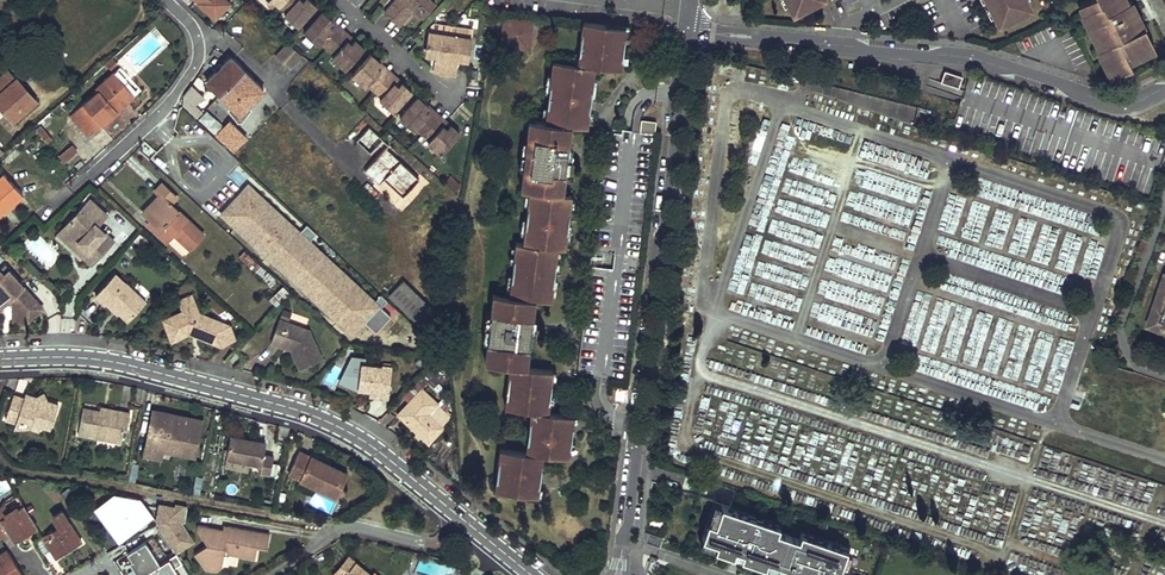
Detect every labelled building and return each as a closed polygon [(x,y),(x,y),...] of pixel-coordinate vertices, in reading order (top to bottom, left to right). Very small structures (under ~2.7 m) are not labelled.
[(299,26),(316,7),(309,0),(285,0),(279,6),(285,11),(284,13),(299,26)] [(384,11),(392,18),(409,0),(394,0),(384,11)] [(434,0),(409,0),(392,18),(400,25),(411,14),(415,9),(423,17),(436,2),(434,0)] [(783,9),(802,0),(779,0),(783,9)] [(987,7),(991,16),(996,24),(1027,8),(1023,0),(983,0),(987,7)] [(1110,76),(1132,65),(1130,60),(1128,56),(1135,52),(1138,56),(1155,47),(1144,24),(1136,28),(1132,21),(1129,22),(1125,13),(1132,10),(1127,1),(1123,3),(1121,0),(1083,0),(1078,3),(1082,11),(1080,12),(1084,22),(1090,19),(1098,35),(1093,37),(1098,48),(1096,49),(1110,76)] [(1144,24),(1137,12),(1131,0),(1128,0),(1127,1),(1132,10),(1125,13),(1129,22),(1132,21),(1136,28),(1144,24)] [(987,18),(991,16),(987,7),(983,9),(987,18)] [(415,9),(411,14),(419,21),(423,17),(415,9)] [(323,11),(304,33),(318,45),(320,42),(327,49),(341,33),(329,23),(332,20),(323,11)] [(530,44),(533,22),(504,18),(501,41),(530,44)] [(1090,19),(1084,22),(1093,37),(1098,35),(1090,19)] [(332,20),(329,23),(341,33),(343,30),(332,20)] [(623,29),(580,23),(577,46),(620,51),(621,46),(614,45),(615,37),(622,38),(623,29)] [(353,39),(343,30),(341,33),(351,42),(353,39)] [(450,33),(428,30),(425,50),(436,51),(435,57),(433,72),(444,74),(450,33)] [(332,55),(346,69),(364,49),(353,39),(351,42),(341,33),(327,49),(333,54),(332,55)] [(472,36),(450,33),(444,74),(455,75),(457,60),(458,54),(469,56),(472,36)] [(287,41),(274,55),(289,69),(302,54),(287,41)] [(491,293),(483,361),(508,364),(504,405),(530,409),(525,451),(499,448),(494,490),(535,495),(536,487),(530,486),(531,478),(537,479),(540,453),(568,456),(571,430),(565,430),(566,422),(572,422),(573,414),(546,411),(549,387),(543,386),(544,378),(550,379),(551,370),(525,367),(530,326),(519,325),(519,318),(531,319),(532,299),(549,301),(551,285),(539,283),(540,277),(551,279),(556,248),(563,249),(567,218),(555,216),(556,211),(568,212),(569,196),(560,195),(565,155),(557,154),(557,148),(566,149),(569,126),(586,128),(588,113),(578,112),(579,106),(588,108),(594,67),(618,70),(620,51),(577,46),(574,65),(549,62),(542,123),(526,120),(518,189),(526,190),(520,243),(512,243),(505,295),(491,293)] [(1138,56),(1135,52),(1128,56),(1130,60),(1138,56)] [(371,54),(352,75),(365,87),(368,85),(374,91),(388,75),(377,65),(380,62),(371,54)] [(207,82),(220,95),(244,71),(232,58),(207,82)] [(391,72),(380,62),(377,65),(388,75),(391,72)] [(945,70),(941,82),(958,87),(962,76),(945,70)] [(98,86),(100,89),(72,114),(90,135),(120,109),(115,103),(131,89),(115,71),(98,86)] [(244,71),(220,95),(240,114),(264,91),(244,71)] [(401,81),(391,72),(388,75),(398,84),(401,81)] [(379,98),(394,111),(412,92),(401,81),(398,84),(388,75),(374,91),(380,96),(379,98)] [(0,94),(0,105),(14,121),(36,101),(16,79),(0,94)] [(210,101),(192,85),(184,96),(184,105),(196,116),(210,101)] [(120,109),(136,94),(131,89),(115,103),(120,109)] [(418,97),(399,118),(413,130),(415,128),(422,134),(436,118),(425,108),(428,105),(418,97)] [(428,105),(425,108),(436,118),(439,115),(428,105)] [(206,110),(198,118),(214,133),(222,125),(206,110)] [(448,124),(439,115),(436,118),(446,127),(448,124)] [(436,118),(422,134),(428,139),(427,141),(441,154),(459,134),(448,124),(446,127),(436,118)] [(229,121),(216,135),(233,151),(246,136),(229,121)] [(654,122),(640,121),(639,133),(653,134),(654,122)] [(369,126),(356,140),(369,152),(382,138),(369,126)] [(43,128),(38,132),(47,143),(52,139),(43,128)] [(390,145),(382,138),(369,152),(376,159),(386,149),(390,145)] [(64,163),(78,152),(72,144),(58,155),(64,163)] [(386,149),(399,160),(403,157),(390,145),(386,149)] [(376,159),(365,171),(380,184),(384,179),(404,197),(420,180),(399,160),(386,149),(376,159)] [(3,174),(0,177),(0,206),(5,211),(22,195),(3,174)] [(450,176),(444,182),(454,192),(460,186),(450,176)] [(384,179),(380,184),(399,202),(404,197),(384,179)] [(177,197),(162,183),(156,189),(161,195),(144,212),(152,219),(161,228),(160,230),(170,239),(172,237),(188,219),(171,203),(177,197)] [(221,215),(351,336),(380,305),(249,185),(221,215)] [(90,199),(57,233),(90,265),(114,240),(98,225),(107,215),(90,199)] [(161,228),(152,219),(147,224),(167,242),(170,239),(160,230),(161,228)] [(188,219),(172,237),(187,251),(203,234),(188,219)] [(278,280),(247,251),(240,259),(271,288),(278,280)] [(6,266),(1,270),(5,274),(9,270),(6,266)] [(3,308),(3,303),(4,299),(8,300),(12,304),(15,307),(14,318),(26,319),(28,321),(43,308),(9,270),(5,274),(1,270),(0,271),(0,308),(3,308)] [(107,301),(120,312),(128,320),(146,301),(115,272),(95,294),(105,303),(107,301)] [(403,282),(389,297),(420,324),(433,310),(403,282)] [(276,307),(289,294),(282,286),(269,299),(276,307)] [(1155,317),(1164,320),(1164,289),(1155,317)] [(163,318),(171,340),(189,332),(221,345),(234,338),(229,324),(198,313),(191,295),(179,300),(183,310),(163,318)] [(107,301),(105,303),(118,315),(120,312),(107,301)] [(1164,327),(1164,320),(1155,317),(1153,323),(1164,327)] [(68,319),(65,329),(74,331),(76,320),(68,319)] [(302,367),(324,357),(309,329),(279,319),(272,342),(282,345),(283,341),(292,344),(294,347),(292,348),(302,367)] [(392,366),(360,362),(360,365),(358,384),(357,388),(378,391),(377,397),(388,398),(392,366)] [(360,365),(350,364),(348,383),(358,384),(360,365)] [(421,386),(396,414),(428,444),(445,426),(442,424),(430,413),(439,403),(421,386)] [(12,393),(5,418),(16,421),(17,416),(30,420),(29,425),(39,428),(41,423),(50,426),(57,401),(42,397),(41,399),(37,398),(38,396),(24,392),(22,396),(12,393)] [(447,410),(439,403),(430,413),(442,424),(449,417),(445,413),(447,410)] [(83,407),(78,434),(121,442),(124,428),(127,429),(130,412),(116,410),(115,413),(99,411),(83,407)] [(171,412),(153,409),(146,446),(164,450),(195,455),(202,422),(170,416),(171,412)] [(202,418),(171,412),(170,416),(202,422),(202,418)] [(231,435),(227,457),(250,462),(262,464),(260,472),(270,474),(274,456),(264,454),(266,442),(251,439),(251,441),(245,440),(246,438),(231,435)] [(146,446),(145,455),(162,458),(164,450),(146,446)] [(338,494),(349,471),(332,463),(331,466),(327,464),(328,462),(300,449),(289,472),(338,494)] [(227,457),(225,466),(249,470),(250,462),(227,457)] [(0,481),(0,495),(10,491),(5,479),(0,481)] [(59,492),(52,483),(45,488),(52,497),(59,492)] [(0,505),(0,538),(1,539),(10,533),(1,520),(23,505),(17,495),(0,505)] [(189,507),(177,504),(176,507),(119,495),(116,497),(115,496),(97,508),(120,539),(139,527),(152,517),(154,520),(165,537),(183,525),(184,524),(189,507)] [(720,505),(712,502),(706,520),(714,523),(720,505)] [(37,527),(23,505),(1,520),(10,533),(15,541),(37,527)] [(720,505),(714,523),(706,520),(700,537),(715,542),(713,548),(732,555),(737,540),(743,542),(740,551),(756,556),(754,562),(764,565),(766,559),(803,571),(801,574),(806,574),(808,570),(814,571),(812,574),(849,574),(851,569),(845,567),(839,565),(844,550),(845,547),(799,531),(797,537),(776,530),(778,524),(720,505)] [(82,542),(63,513),(62,511),(53,516),(61,529),(45,539),(57,558),(82,542)] [(152,517),(139,527),(141,529),(154,520),(152,517)] [(218,527),(198,524),(196,529),(207,544),(194,553),(206,569),(216,571),(222,566),(224,554),(255,559),(257,547),(267,549),(269,532),(223,524),(222,528),(218,527)] [(183,525),(165,537),(177,552),(194,541),(183,525)] [(662,546),(664,536),(648,533),(645,542),(662,546)] [(700,537),(698,543),(713,548),(715,542),(700,537)] [(160,563),(166,558),(152,538),(145,543),(160,563)] [(45,539),(37,544),(43,554),(51,549),(45,539)] [(732,555),(754,562),(756,556),(740,551),(743,542),(737,540),(732,555)] [(0,554),(0,574),(23,574),(10,553),(7,549),(0,554)] [(845,567),(850,552),(844,550),(839,565),(845,567)] [(147,573),(149,574),(181,574),(175,567),(183,562),(177,552),(147,573)] [(348,558),(334,574),(369,574),(348,558)] [(764,565),(793,574),(801,574),(803,571),(766,559),(764,565)]
